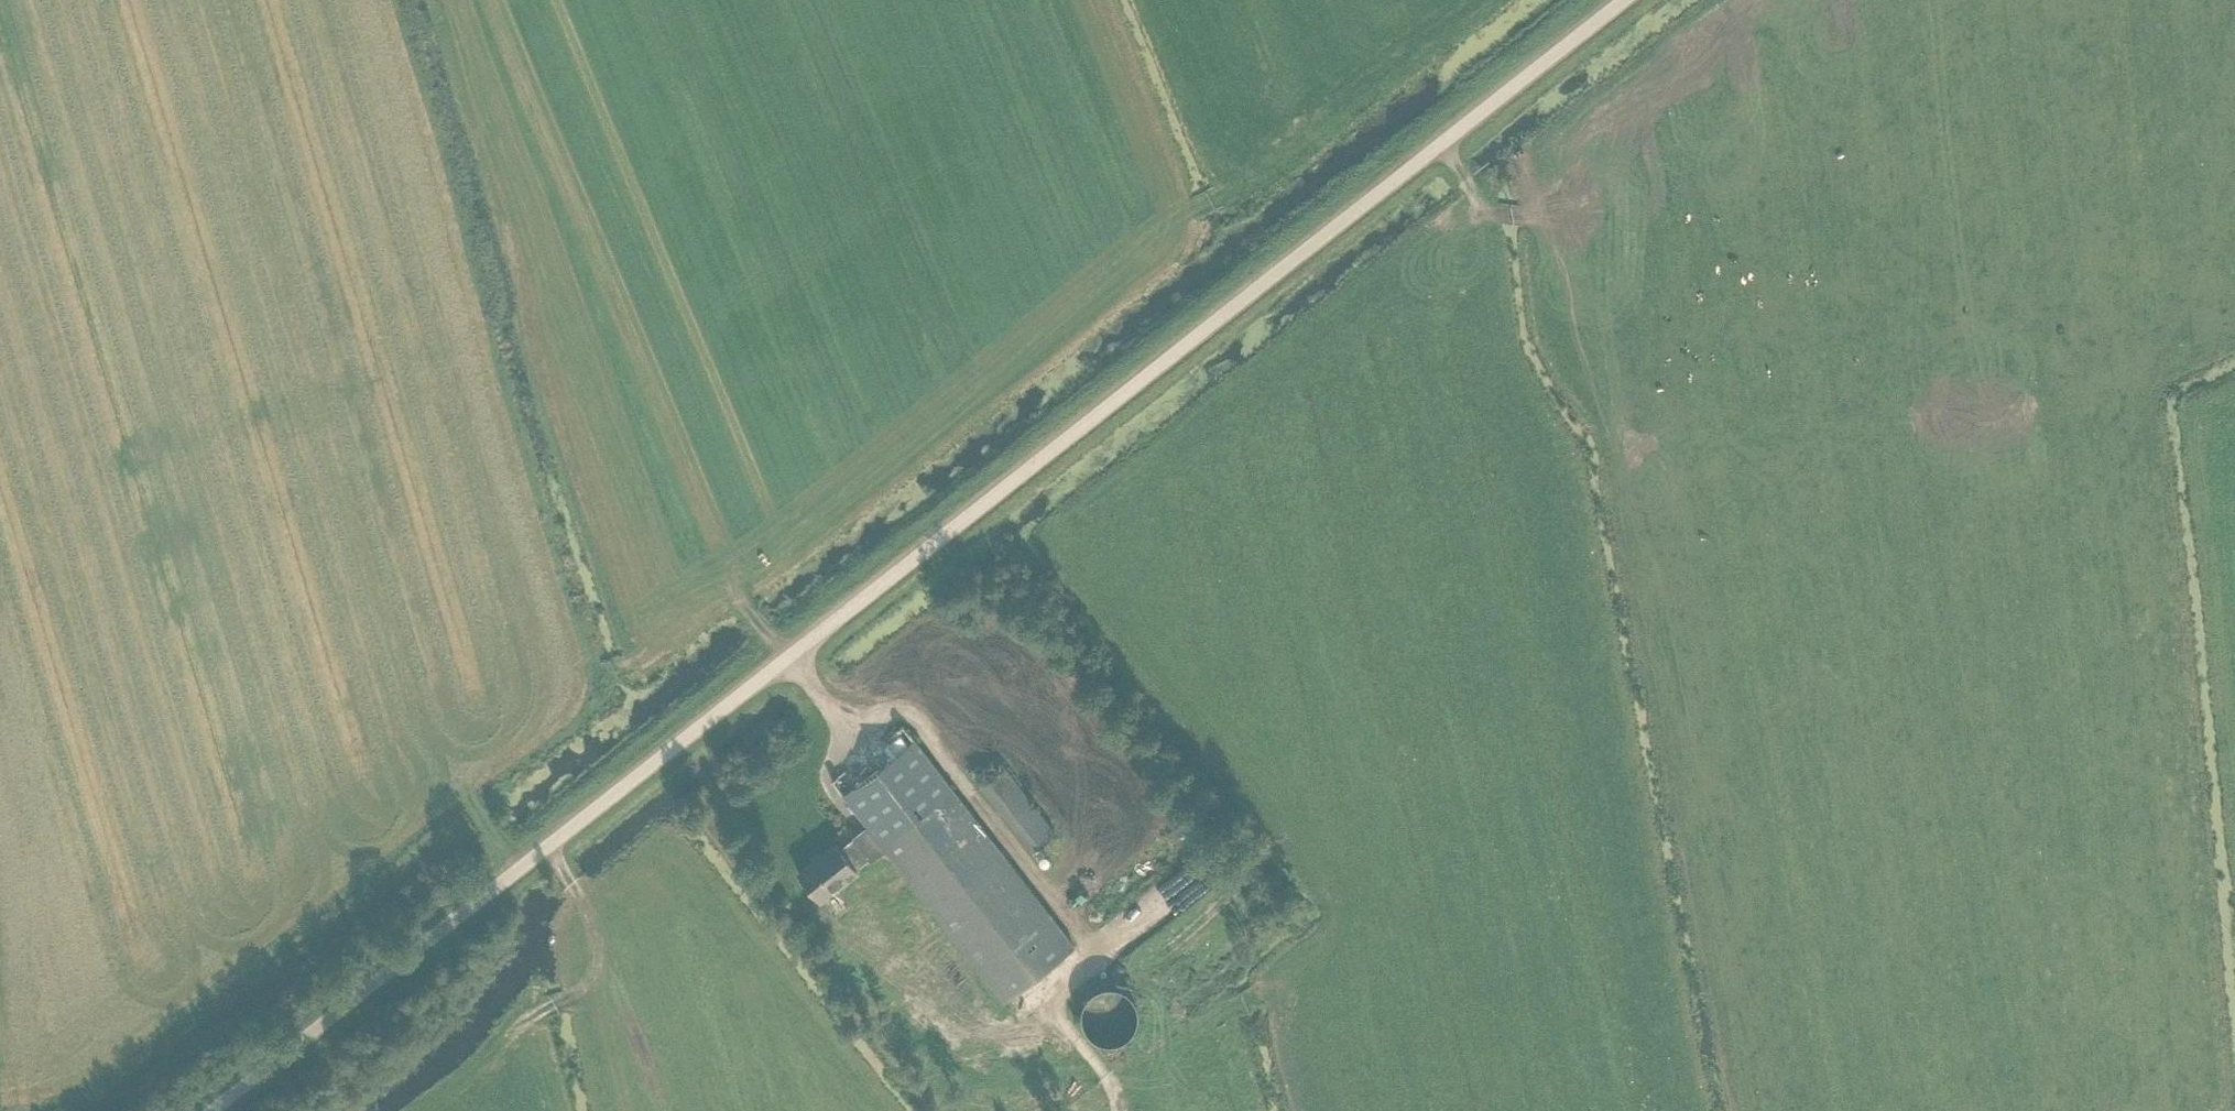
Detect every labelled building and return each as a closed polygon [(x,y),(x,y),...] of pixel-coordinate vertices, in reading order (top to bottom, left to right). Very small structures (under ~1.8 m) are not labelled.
[(1074,946),(945,781),(901,725),(831,781),(867,827),(853,838),(854,838),(839,850),(835,844),(798,873),(820,901),(857,872),(854,868),(868,857),(871,861),(885,850),(1003,1001),(1074,946)] [(1031,852),(1055,833),(1005,768),(981,787),(1031,852)] [(980,781),(981,781),(988,775),(983,769),(975,775),(980,781)] [(1109,1043),(1114,1043),(1118,1042),(1122,1040),(1126,1038),(1129,1035),(1132,1031),(1134,1028),(1136,1023),(1137,1019),(1137,1015),(1137,1010),(1136,1006),(1134,1002),(1132,998),(1129,994),(1126,992),(1122,989),(1118,987),(1114,986),(1109,986),(1105,986),(1100,987),(1096,989),(1092,992),(1089,994),(1086,998),(1084,1002),(1082,1006),(1081,1010),(1081,1015),(1081,1019),(1082,1023),(1084,1028),(1086,1031),(1089,1035),(1092,1038),(1096,1040),(1100,1042),(1105,1043),(1109,1043)] [(967,1083),(962,1081),(957,1093),(963,1095),(967,1083)]
